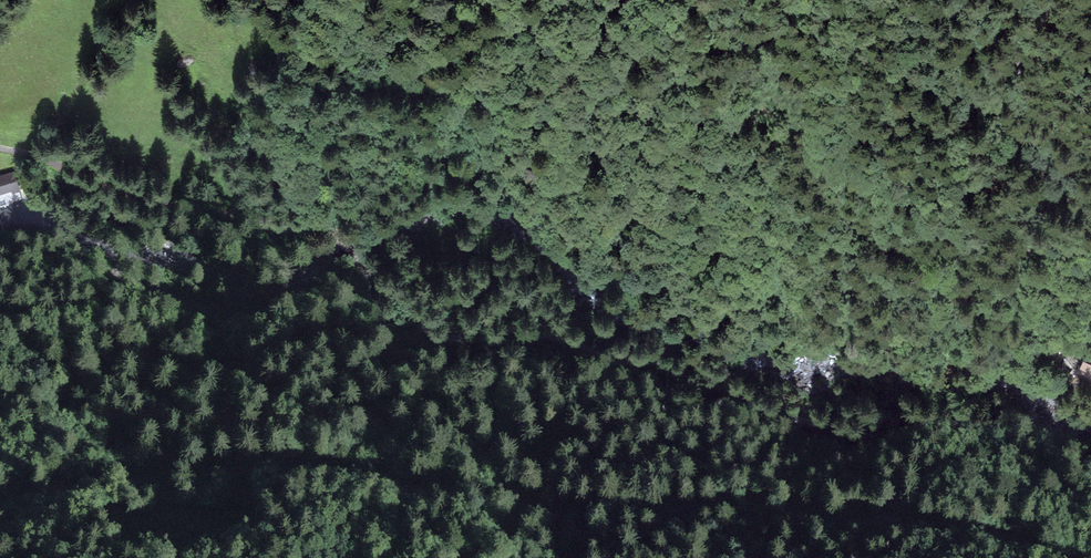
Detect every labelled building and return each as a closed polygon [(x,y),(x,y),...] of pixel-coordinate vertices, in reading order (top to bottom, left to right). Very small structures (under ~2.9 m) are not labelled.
[(0,178),(0,194),(21,187),(16,172),(0,178)] [(1090,375),(1090,356),(1084,354),(1078,370),(1090,375)]
